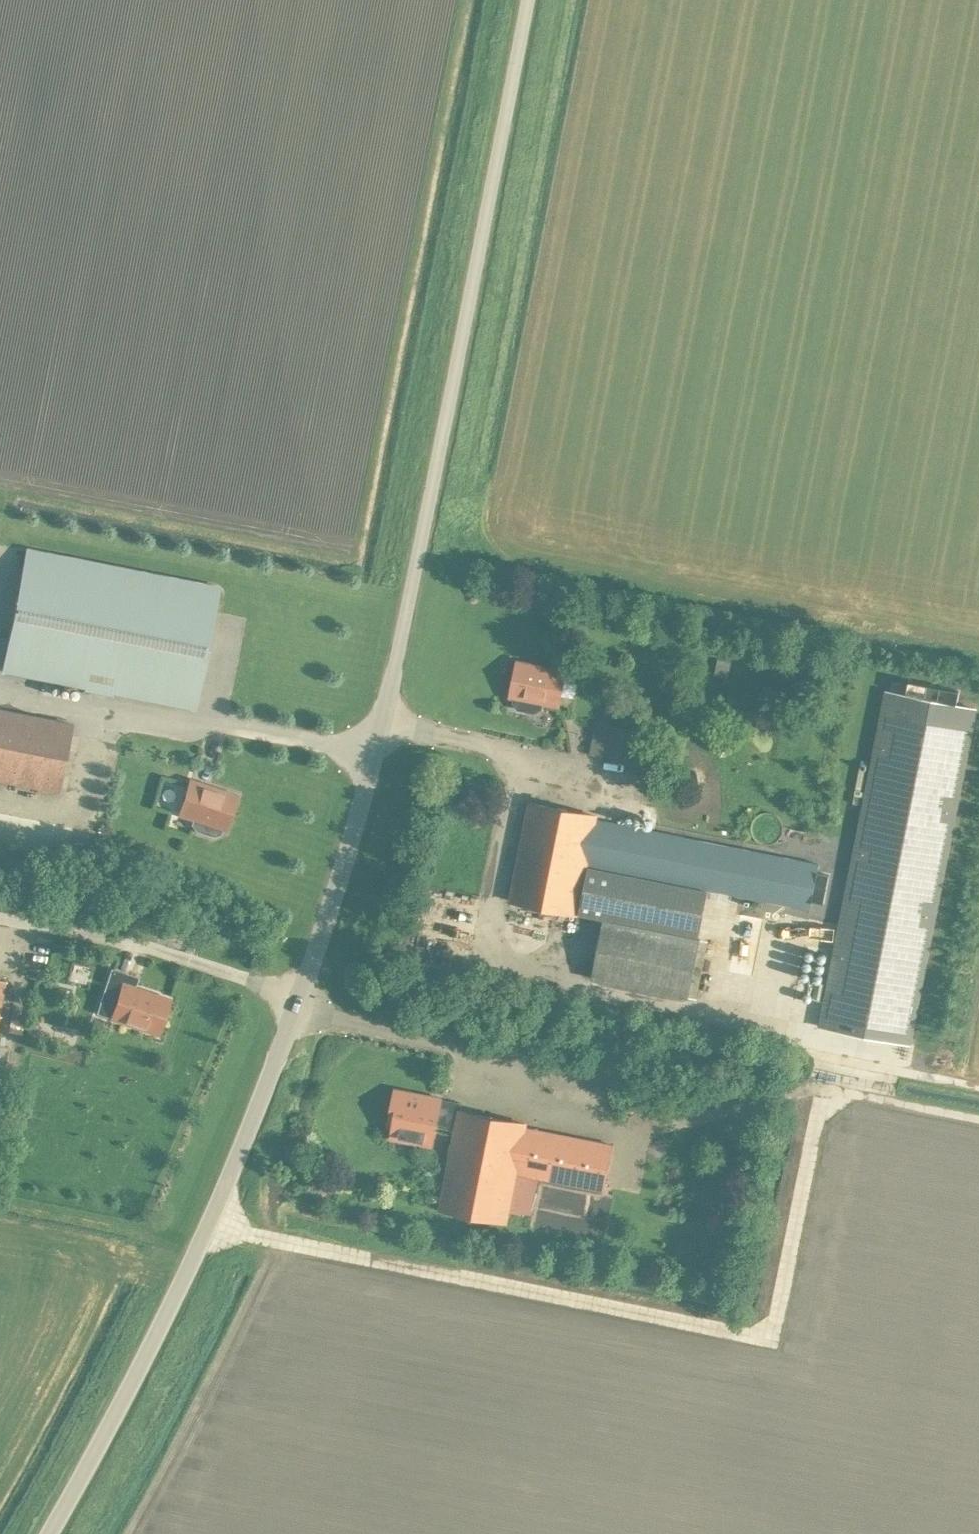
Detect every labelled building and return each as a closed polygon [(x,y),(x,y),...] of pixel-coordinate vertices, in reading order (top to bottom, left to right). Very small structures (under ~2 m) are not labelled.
[(26,550),(3,669),(85,685),(84,689),(112,695),(113,691),(196,707),(219,589),(26,550)] [(559,707),(566,671),(517,661),(509,697),(559,707)] [(581,691),(585,674),(570,670),(566,687),(581,691)] [(978,724),(978,709),(954,704),(957,690),(924,683),(921,698),(894,692),(869,816),(866,815),(868,808),(843,803),(838,824),(863,829),(865,821),(868,822),(827,1025),(915,1043),(978,724)] [(71,724),(0,710),(0,779),(58,791),(71,724)] [(179,817),(192,820),(191,826),(196,831),(212,836),(220,834),(221,829),(225,830),(235,795),(188,782),(179,817)] [(529,802),(509,901),(577,914),(586,865),(708,889),(810,909),(819,864),(685,837),(595,819),(596,816),(529,802)] [(699,938),(708,889),(586,865),(577,914),(604,919),(699,938)] [(788,922),(787,928),(800,929),(802,908),(772,905),(771,921),(788,922)] [(699,938),(604,919),(592,978),(687,997),(699,938)] [(793,969),(797,949),(789,947),(785,967),(793,969)] [(157,1034),(169,999),(122,983),(111,1018),(157,1034)] [(459,1109),(460,1103),(443,1100),(443,1099),(394,1089),(387,1125),(392,1126),(390,1137),(434,1145),(438,1123),(455,1126),(459,1109)] [(526,1123),(459,1109),(455,1126),(439,1207),(529,1225),(538,1176),(603,1189),(612,1144),(525,1126),(526,1123)]
